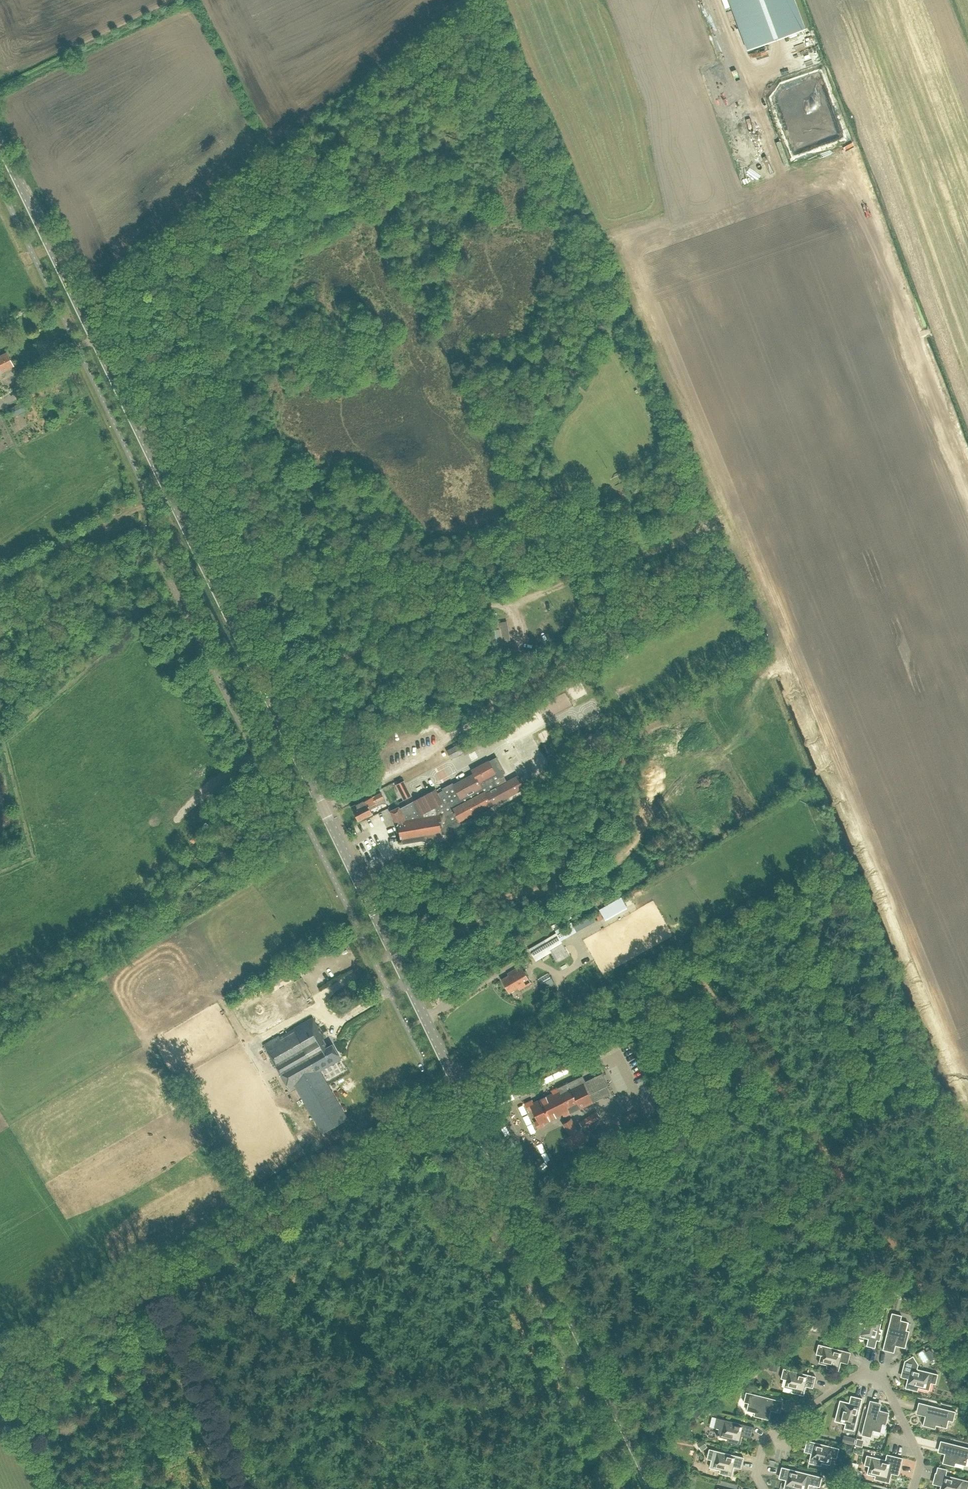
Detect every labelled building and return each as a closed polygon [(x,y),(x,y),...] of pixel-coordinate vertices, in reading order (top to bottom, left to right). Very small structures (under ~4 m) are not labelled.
[(748,50),(805,29),(794,0),(729,0),(748,50)] [(15,366),(7,351),(0,355),(0,373),(15,366)] [(25,410),(22,403),(11,409),(14,415),(25,410)] [(485,624),(486,630),(499,628),(498,622),(485,624)] [(502,648),(499,628),(486,630),(489,650),(502,648)] [(399,807),(391,811),(399,829),(401,839),(402,844),(442,837),(442,835),(462,824),(460,821),(491,804),(492,806),(525,788),(518,776),(507,781),(504,774),(506,773),(497,757),(489,761),(472,770),(474,774),(438,793),(436,790),(400,809),(399,807)] [(404,795),(410,792),(405,783),(399,786),(404,795)] [(370,806),(385,798),(382,792),(375,796),(375,795),(352,806),(358,820),(373,812),(370,807),(371,807),(370,806)] [(559,934),(566,945),(573,941),(566,930),(559,934)] [(532,950),(536,958),(562,943),(558,935),(532,950)] [(518,987),(520,990),(531,983),(520,965),(509,972),(510,974),(502,979),(510,992),(518,987)] [(313,1016),(265,1044),(291,1091),(300,1087),(324,1130),(344,1118),(318,1072),(342,1059),(333,1044),(327,1047),(323,1040),(326,1039),(313,1016)] [(529,1110),(532,1108),(539,1121),(535,1123),(538,1129),(545,1126),(543,1123),(563,1113),(565,1116),(594,1101),(592,1098),(607,1090),(598,1073),(574,1085),(572,1082),(567,1085),(568,1088),(561,1092),(558,1087),(551,1090),(553,1092),(533,1102),(532,1099),(526,1103),(529,1110)] [(597,1111),(579,1122),(583,1128),(600,1117),(597,1111)] [(567,1137),(573,1148),(587,1138),(581,1128),(578,1129),(571,1118),(564,1123),(571,1135),(567,1137)] [(884,1313),(874,1310),(873,1315),(865,1313),(863,1322),(860,1322),(856,1335),(869,1338),(867,1345),(875,1347),(884,1313)] [(906,1330),(908,1321),(901,1320),(902,1315),(892,1312),(883,1349),(891,1351),(893,1344),(905,1347),(910,1330),(906,1330)] [(826,1337),(835,1345),(840,1339),(831,1332),(826,1337)] [(819,1344),(816,1354),(821,1355),(819,1362),(827,1364),(826,1368),(839,1371),(842,1359),(849,1360),(851,1352),(819,1344)] [(936,1384),(938,1374),(917,1368),(918,1364),(913,1355),(905,1360),(902,1374),(909,1375),(906,1387),(918,1391),(919,1387),(929,1390),(931,1382),(936,1384)] [(816,1376),(784,1368),(781,1378),(786,1379),(784,1387),(792,1389),(791,1392),(804,1395),(807,1383),(814,1385),(816,1376)] [(783,1401),(746,1392),(744,1401),(749,1403),(747,1410),(755,1412),(754,1415),(769,1419),(772,1407),(781,1409),(783,1401)] [(854,1430),(862,1398),(854,1396),(852,1403),(840,1400),(837,1412),(840,1413),(838,1421),(846,1423),(845,1428),(854,1430)] [(862,1434),(872,1437),(873,1430),(881,1432),(883,1424),(886,1424),(889,1412),(877,1409),(879,1402),(870,1400),(862,1434)] [(949,1420),(953,1421),(956,1411),(919,1402),(917,1410),(926,1413),(923,1425),(936,1428),(936,1425),(947,1427),(949,1420)] [(752,1435),(754,1426),(717,1417),(715,1427),(719,1428),(718,1436),(728,1439),(727,1442),(740,1445),(743,1433),(752,1435)] [(855,1438),(844,1435),(842,1442),(853,1445),(855,1438)] [(832,1457),(837,1458),(839,1448),(807,1440),(805,1448),(812,1450),(809,1462),(821,1465),(822,1462),(830,1464),(832,1457)] [(943,1463),(955,1466),(956,1463),(966,1465),(967,1458),(967,1447),(941,1440),(939,1449),(946,1451),(943,1463)] [(744,1457),(709,1448),(707,1458),(712,1459),(710,1467),(720,1470),(719,1473),(732,1476),(735,1464),(742,1465),(744,1457)] [(875,1479),(889,1482),(892,1470),(899,1472),(903,1458),(887,1454),(886,1459),(867,1455),(864,1465),(869,1466),(867,1473),(875,1475),(875,1479)] [(816,1475),(782,1466),(780,1475),(787,1477),(784,1488),(785,1488),(797,1488),(798,1488),(808,1488),(809,1484),(814,1485),(816,1475)] [(936,1472),(935,1472),(933,1480),(941,1483),(940,1488),(967,1488),(967,1480),(945,1474),(947,1468),(938,1466),(936,1472)]
